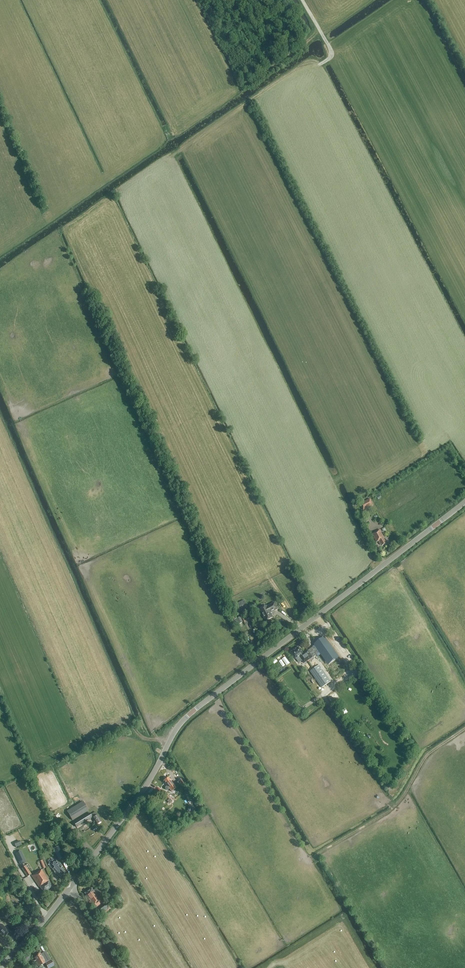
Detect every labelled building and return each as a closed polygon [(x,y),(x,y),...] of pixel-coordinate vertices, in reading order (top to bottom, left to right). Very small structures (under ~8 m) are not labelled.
[(363,511),(374,505),(370,499),(360,504),(363,511)] [(386,543),(383,539),(384,538),(380,530),(372,534),(376,542),(378,541),(380,545),(381,544),(382,546),(386,543)] [(235,604),(238,612),(248,608),(244,600),(235,604)] [(267,606),(259,610),(266,622),(273,618),(271,613),(278,609),(275,602),(267,606)] [(299,647),(291,653),(296,659),(300,656),(304,663),(317,655),(334,680),(351,668),(329,636),(312,648),(303,654),(299,647)] [(330,682),(319,665),(310,671),(322,688),(330,682)] [(169,788),(172,792),(176,788),(168,777),(164,781),(167,785),(165,786),(165,787),(165,788),(165,789),(166,790),(167,790),(169,788)] [(181,779),(175,783),(180,790),(186,785),(181,779)] [(73,820),(89,811),(83,801),(67,811),(73,820)] [(101,822),(96,812),(96,813),(91,815),(90,813),(74,823),(76,827),(92,818),(96,825),(101,822)] [(166,819),(159,813),(156,816),(163,822),(166,819)] [(59,859),(63,858),(59,848),(55,850),(59,859)] [(20,865),(27,862),(21,851),(15,854),(20,865)] [(60,878),(66,873),(58,864),(59,863),(56,860),(50,866),(55,872),(54,873),(56,875),(57,875),(60,878)] [(28,877),(31,874),(26,866),(22,868),(28,877)] [(49,881),(42,870),(39,872),(38,872),(32,876),(39,888),(40,887),(44,893),(52,887),(49,882),(49,881)] [(92,889),(85,893),(90,901),(89,902),(93,908),(102,901),(99,896),(98,896),(97,895),(92,889)] [(103,907),(99,909),(103,914),(110,909),(107,905),(103,907)] [(0,926),(0,931),(2,934),(3,933),(6,936),(9,932),(5,929),(6,928),(2,924),(0,926)] [(36,962),(39,967),(45,963),(46,963),(51,961),(46,952),(41,955),(40,953),(36,955),(37,956),(35,958),(37,961),(36,962)]
